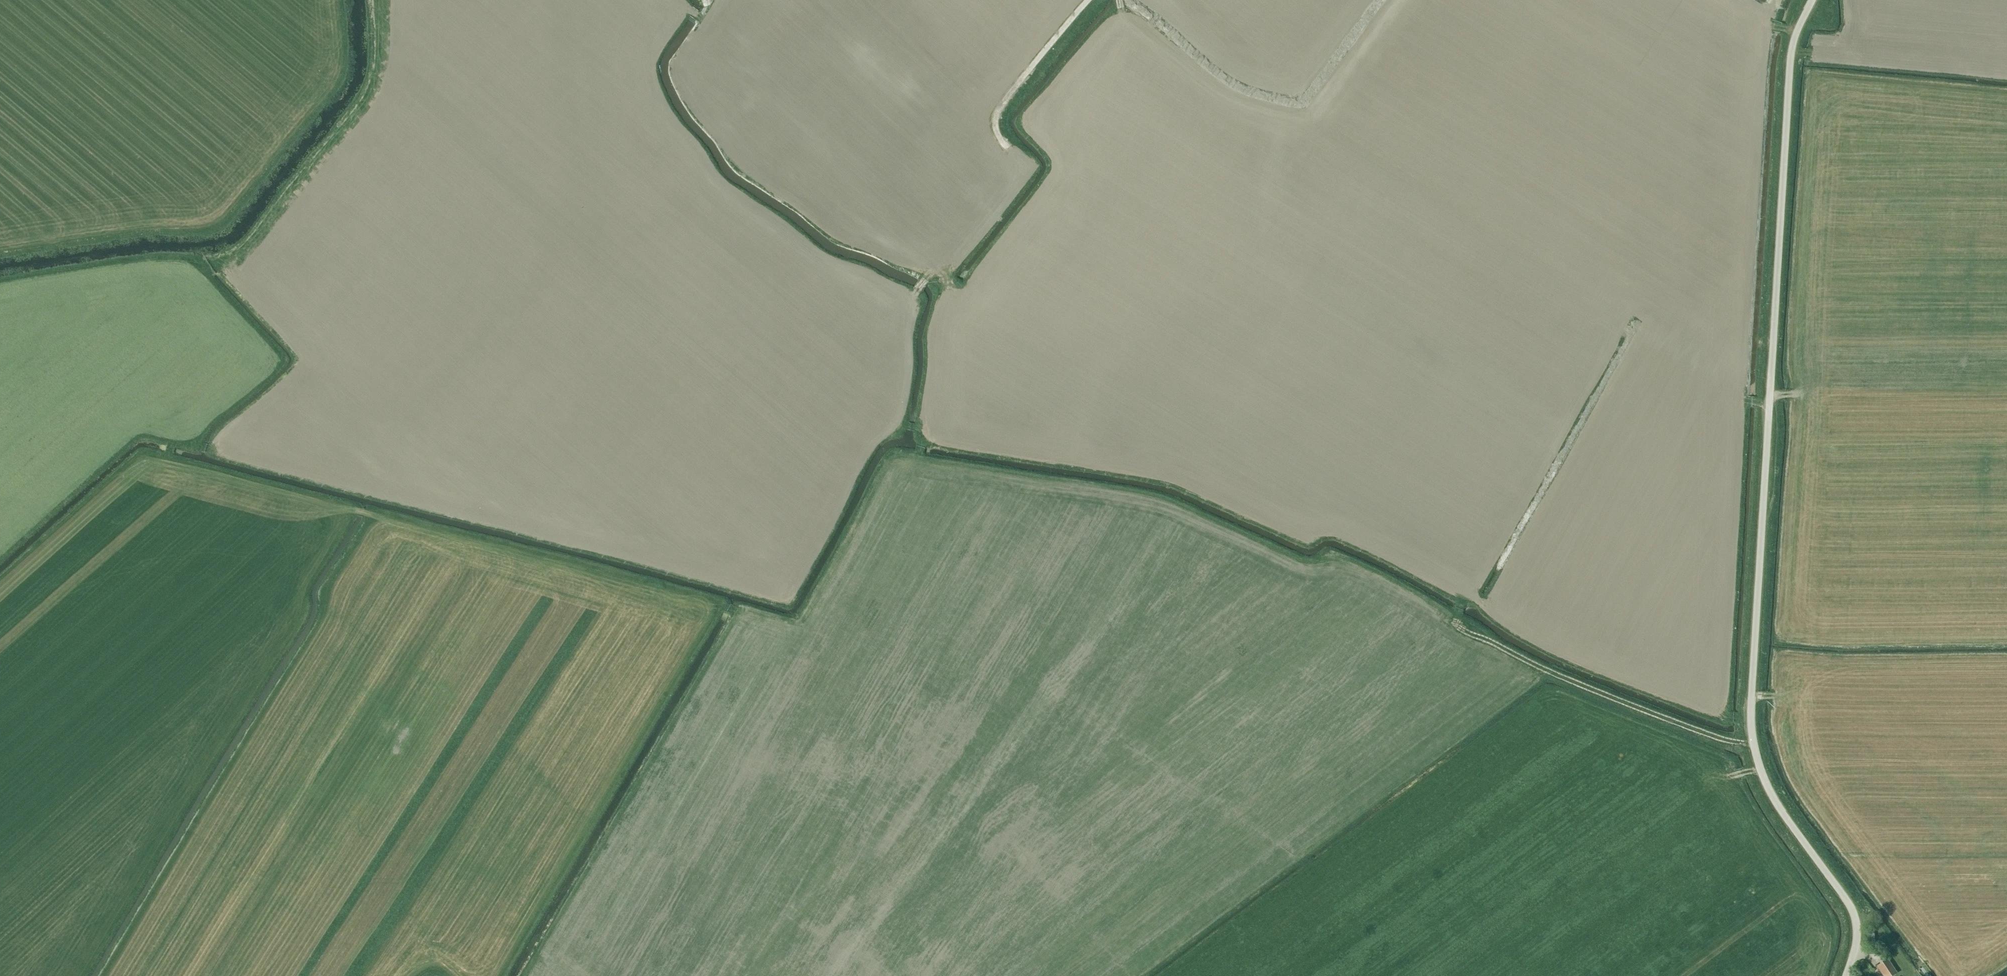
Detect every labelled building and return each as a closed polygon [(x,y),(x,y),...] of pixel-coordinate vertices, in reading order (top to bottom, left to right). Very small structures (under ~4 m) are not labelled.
[(1884,975),(1892,975),(1896,973),(1887,960),(1877,967),(1884,975)]
